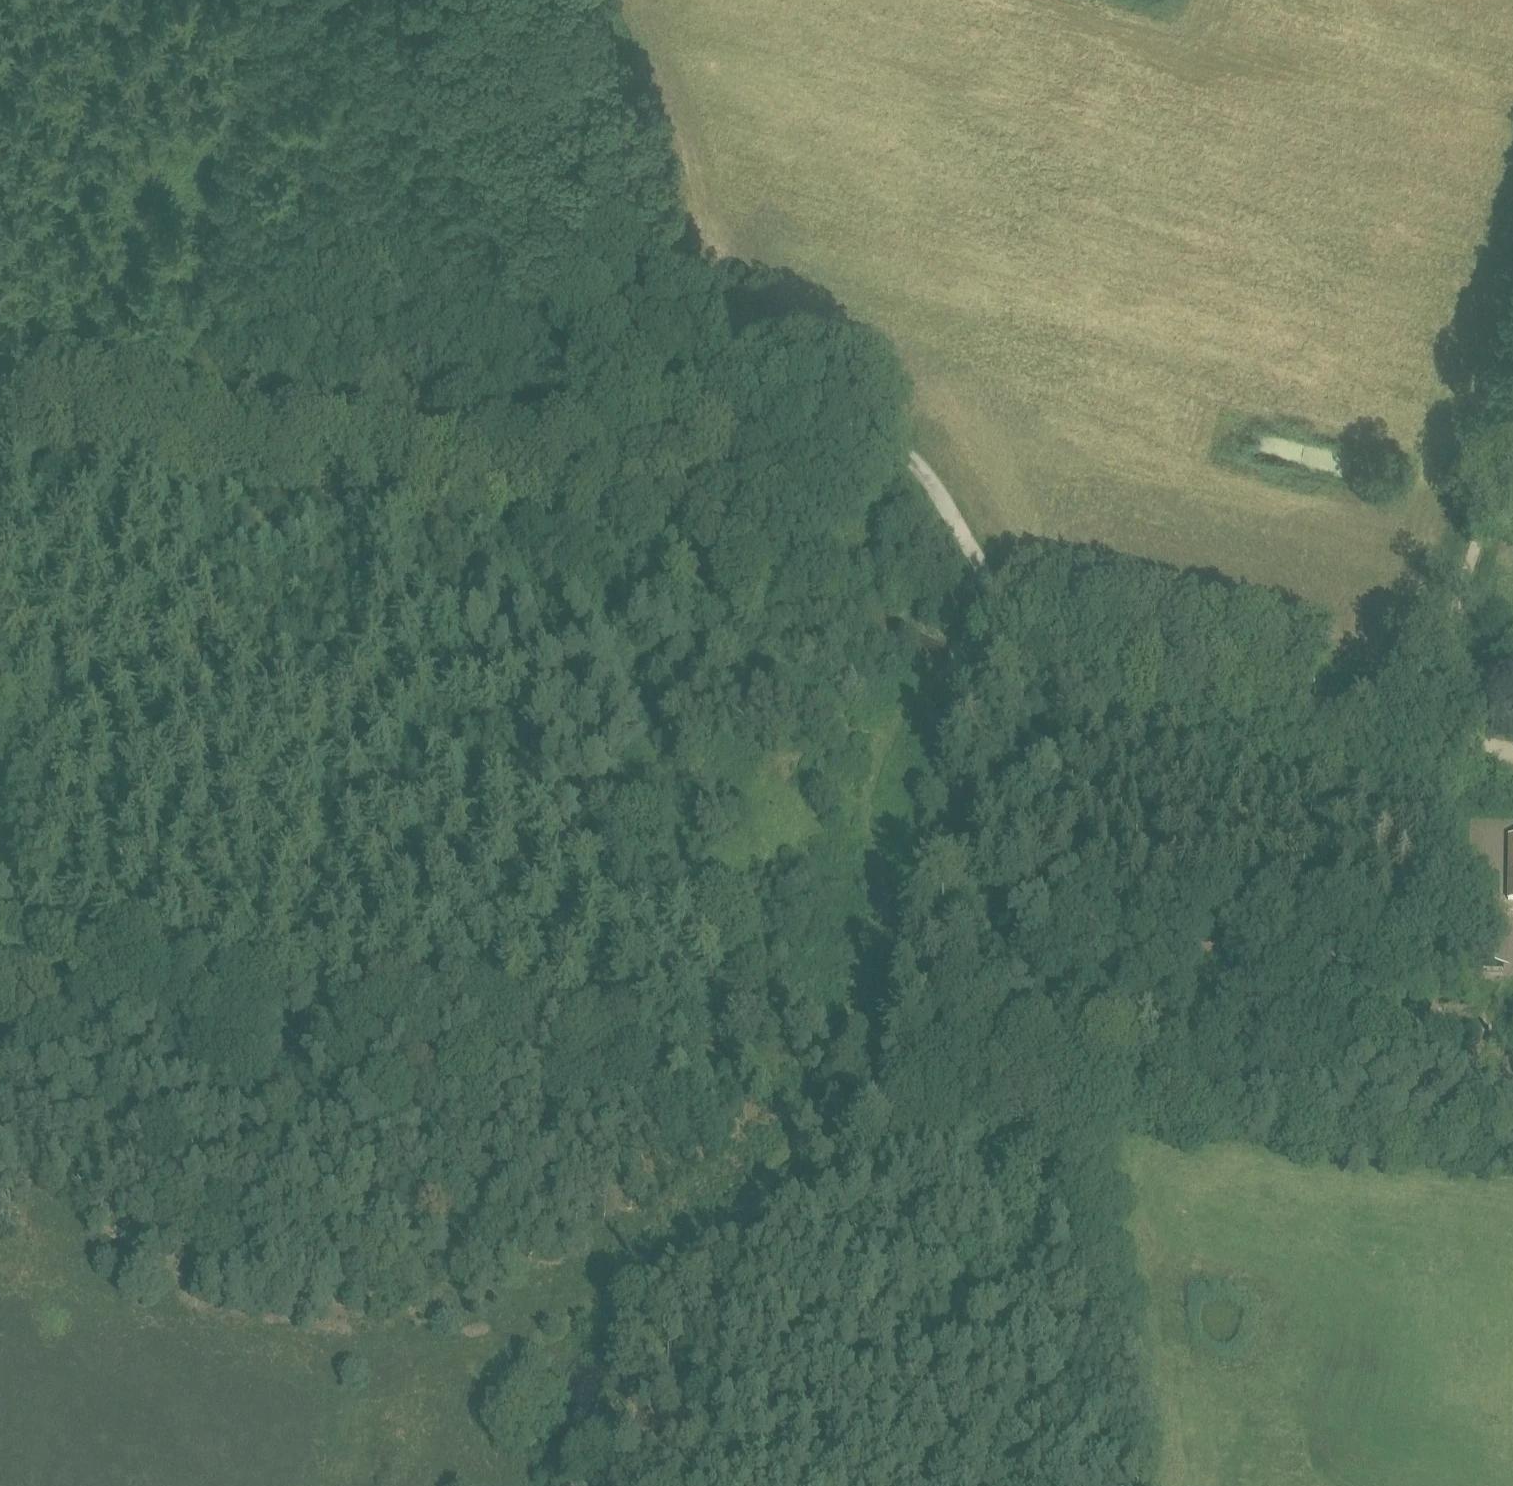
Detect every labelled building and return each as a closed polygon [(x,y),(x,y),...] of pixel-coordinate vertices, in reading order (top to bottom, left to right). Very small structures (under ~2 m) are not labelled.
[(1507,915),(1477,914),(1476,962),(1506,963),(1507,915)]
